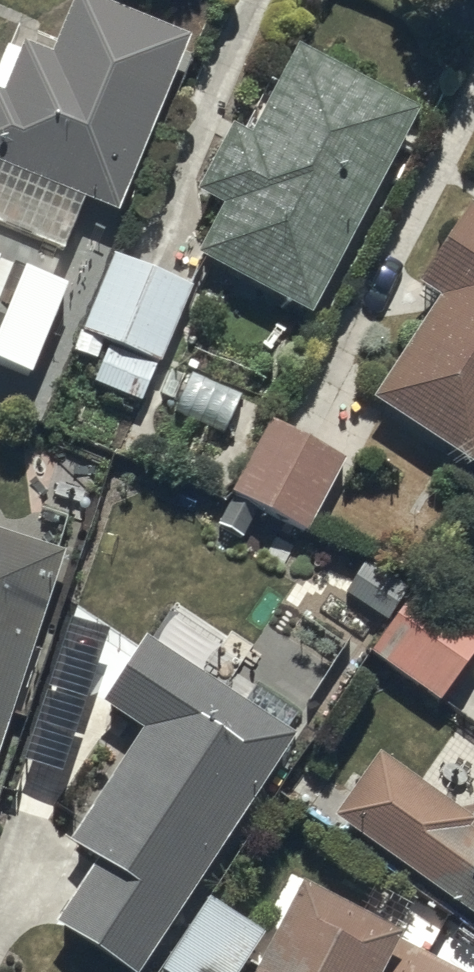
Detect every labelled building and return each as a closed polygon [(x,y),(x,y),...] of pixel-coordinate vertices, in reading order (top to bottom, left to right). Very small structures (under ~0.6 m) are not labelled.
[(86,0),(73,0),(55,58),(23,48),(9,94),(0,91),(0,230),(70,252),(84,204),(117,214),(187,40),(86,0)] [(416,113),(298,54),(255,140),(234,130),(198,203),(218,213),(194,261),(313,320),(416,113)] [(463,205),(411,282),(439,301),(371,403),(468,467),(473,459),(473,212),(463,205)] [(190,288),(110,259),(81,338),(108,348),(93,388),(146,407),(190,288)] [(343,465),(267,421),(229,488),(305,532),(343,465)] [(0,536),(0,762),(64,556),(0,536)] [(345,594),(324,627),(442,705),(473,655),(473,622),(412,586),(391,622),(345,594)] [(142,640),(98,706),(140,733),(67,845),(92,862),(48,928),(115,971),(138,971),(291,739),(286,736),(295,722),(247,691),(239,703),(142,640)] [(332,821),(473,922),(473,815),(469,821),(378,757),(332,821)] [(297,891),(255,971),(453,971),(297,891)] [(264,937),(209,901),(163,971),(241,971),(264,937)]
